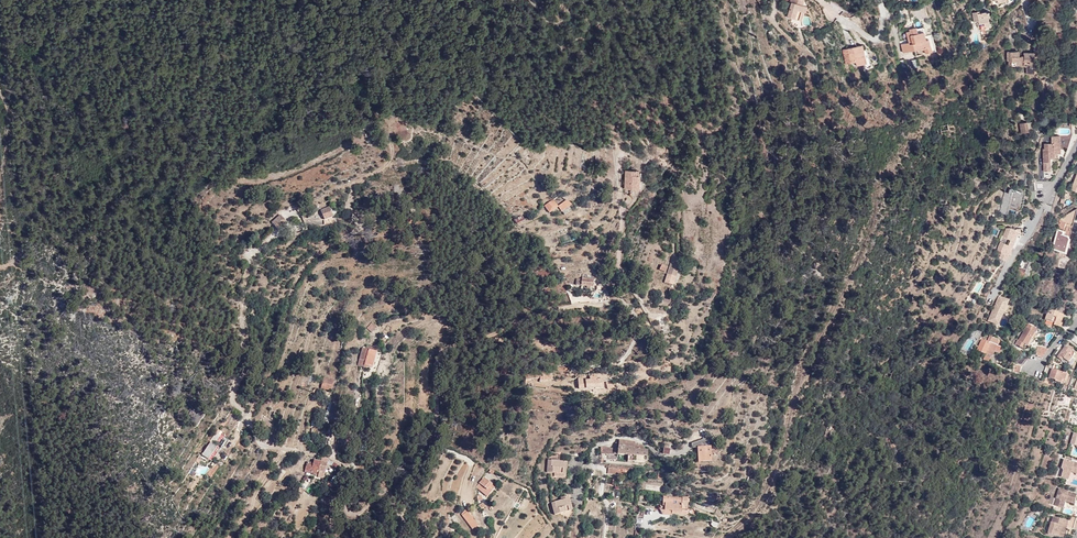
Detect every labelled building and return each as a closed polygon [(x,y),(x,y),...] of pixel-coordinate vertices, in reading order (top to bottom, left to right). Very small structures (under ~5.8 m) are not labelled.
[(801,5),(798,4),(799,0),(790,0),(789,2),(790,2),(786,17),(792,18),(793,15),(799,17),(800,11),(804,12),(806,6),(801,5)] [(804,12),(800,11),(799,17),(793,15),(792,18),(802,21),(804,12)] [(973,12),(974,22),(979,21),(980,24),(985,23),(985,26),(990,25),(988,12),(980,13),(980,11),(973,12)] [(904,53),(924,48),(926,53),(933,52),(930,39),(927,40),(924,27),(917,28),(919,33),(911,35),(913,41),(909,42),(902,44),(904,53)] [(909,42),(913,41),(911,35),(919,33),(917,28),(917,27),(910,29),(910,31),(907,32),(909,42)] [(1027,74),(1035,74),(1035,65),(1041,65),(1041,60),(1043,60),(1043,55),(1041,55),(1041,44),(1035,43),(1035,53),(1025,53),(1025,66),(1026,66),(1027,74)] [(846,64),(857,62),(858,65),(867,63),(864,49),(863,45),(843,50),(846,64)] [(868,67),(872,66),(869,53),(867,48),(864,49),(867,63),(868,67)] [(1008,52),(1008,59),(1010,59),(1010,66),(1023,66),(1023,56),(1019,56),(1019,51),(1008,52)] [(1021,133),(1035,130),(1034,122),(1029,123),(1028,122),(1019,123),(1021,133)] [(949,131),(947,125),(936,128),(938,136),(942,135),(942,133),(949,131)] [(1058,153),(1061,153),(1060,136),(1052,136),(1052,143),(1044,144),(1045,149),(1043,149),(1044,172),(1051,171),(1051,158),(1051,154),(1055,154),(1055,158),(1058,158),(1058,153)] [(636,175),(636,170),(625,170),(625,181),(624,181),(624,188),(639,189),(639,175),(636,175)] [(1010,189),(1009,192),(1004,191),(999,212),(1007,214),(1008,213),(1010,203),(1019,205),(1022,191),(1015,189),(1014,192),(1013,191),(1013,190),(1013,189),(1012,189),(1012,188),(1011,188),(1010,189)] [(330,199),(322,204),(326,212),(335,207),(330,199)] [(549,214),(554,211),(552,209),(557,206),(554,201),(544,207),(549,214)] [(558,207),(559,209),(564,216),(571,212),(570,209),(572,207),(566,203),(558,207)] [(1073,226),(1076,212),(1076,209),(1075,209),(1071,212),(1068,224),(1073,226)] [(287,222),(280,215),(273,223),(280,230),(287,222)] [(514,221),(517,226),(524,221),(521,217),(514,221)] [(1064,231),(1066,223),(1061,219),(1060,220),(1058,229),(1064,231)] [(1023,235),(1022,228),(1017,228),(1016,229),(1012,227),(1007,228),(1004,234),(1004,235),(1005,236),(1011,239),(1009,244),(1001,241),(998,248),(998,250),(1002,252),(998,262),(1004,265),(1006,260),(1008,261),(1011,254),(1011,248),(1015,248),(1021,235),(1023,235)] [(1063,234),(1064,231),(1058,229),(1052,249),(1065,252),(1070,237),(1068,235),(1063,234)] [(421,238),(420,231),(410,231),(410,239),(421,238)] [(680,261),(680,257),(674,255),(666,279),(675,282),(681,261),(680,261)] [(1021,260),(1016,276),(1023,278),(1028,263),(1021,260)] [(999,297),(990,316),(997,319),(999,314),(1002,316),(1003,312),(1006,313),(1009,307),(1006,305),(1008,301),(999,297)] [(1048,310),(1045,319),(1054,323),(1053,325),(1060,328),(1062,323),(1061,322),(1058,321),(1059,320),(1061,320),(1063,315),(1048,310)] [(990,316),(988,321),(998,325),(1002,316),(999,314),(997,319),(990,316)] [(371,326),(366,322),(362,328),(367,332),(371,326)] [(1027,325),(1018,340),(1024,344),(1029,346),(1036,334),(1035,333),(1037,329),(1032,327),(1029,325),(1027,325)] [(982,339),(977,350),(985,354),(983,360),(988,362),(991,355),(992,356),(998,342),(989,338),(987,341),(982,339)] [(1066,345),(1063,350),(1065,351),(1063,353),(1062,352),(1058,357),(1062,360),(1064,358),(1070,362),(1074,357),(1070,354),(1073,350),(1066,345)] [(1041,347),(1038,355),(1038,356),(1041,357),(1045,351),(1047,349),(1041,347)] [(363,367),(370,367),(373,350),(368,350),(368,351),(359,349),(356,367),(363,368),(363,367)] [(1056,381),(1062,383),(1063,379),(1066,380),(1068,373),(1053,368),(1050,377),(1057,380),(1056,381)] [(894,372),(889,369),(884,380),(889,381),(894,372)] [(331,390),(333,378),(323,376),(321,388),(331,390)] [(584,378),(580,378),(580,387),(604,386),(604,379),(598,379),(598,376),(591,376),(591,380),(584,380),(584,378)] [(324,419),(336,421),(339,404),(327,402),(324,419)] [(831,438),(834,424),(830,423),(829,426),(827,426),(824,437),(831,438)] [(500,435),(500,427),(492,427),(492,432),(495,432),(495,435),(500,435)] [(633,457),(648,457),(648,449),(647,449),(635,449),(635,444),(635,441),(619,440),(619,442),(618,456),(627,456),(627,461),(632,461),(633,457)] [(697,449),(698,458),(703,458),(703,463),(712,463),(711,448),(710,447),(707,440),(693,444),(693,449),(697,449)] [(211,442),(202,454),(208,458),(216,446),(211,442)] [(617,448),(602,448),(601,455),(618,456),(619,442),(617,442),(617,448)] [(317,477),(323,478),(326,457),(320,456),(319,461),(318,469),(317,477)] [(555,473),(562,474),(563,461),(559,461),(559,459),(552,458),(552,460),(548,460),(547,472),(555,473)] [(1064,459),(1061,469),(1064,469),(1062,477),(1069,479),(1070,474),(1069,474),(1070,471),(1071,471),(1076,473),(1076,471),(1076,463),(1064,459)] [(316,469),(318,469),(319,461),(311,460),(311,462),(305,462),(304,472),(311,473),(315,473),(316,469)] [(558,476),(565,476),(566,461),(563,461),(562,474),(555,473),(555,475),(558,476)] [(558,478),(566,478),(568,461),(566,461),(565,476),(558,476),(558,478)] [(211,477),(219,467),(214,464),(207,475),(211,477)] [(486,480),(482,477),(476,484),(478,486),(477,488),(485,495),(489,490),(490,491),(493,487),(491,484),(491,483),(487,479),(486,480)] [(310,494),(315,487),(311,483),(305,491),(310,494)] [(1059,489),(1054,505),(1060,507),(1063,498),(1065,497),(1075,500),(1076,495),(1076,494),(1059,489)] [(561,498),(562,501),(566,500),(569,512),(571,511),(568,496),(561,498)] [(682,498),(682,499),(663,497),(662,504),(658,504),(657,505),(656,506),(656,507),(658,510),(659,510),(661,513),(662,516),(669,517),(670,514),(686,516),(688,499),(682,498)] [(1074,503),(1075,500),(1065,497),(1063,498),(1060,507),(1063,508),(1065,501),(1074,503)] [(566,500),(562,501),(552,503),(555,515),(569,512),(566,500)] [(473,530),(478,526),(477,524),(478,523),(466,509),(459,514),(473,530)] [(1069,521),(1053,517),(1049,534),(1060,537),(1063,526),(1067,527),(1069,521)] [(1070,521),(1068,527),(1076,530),(1076,527),(1076,523),(1070,521)]
